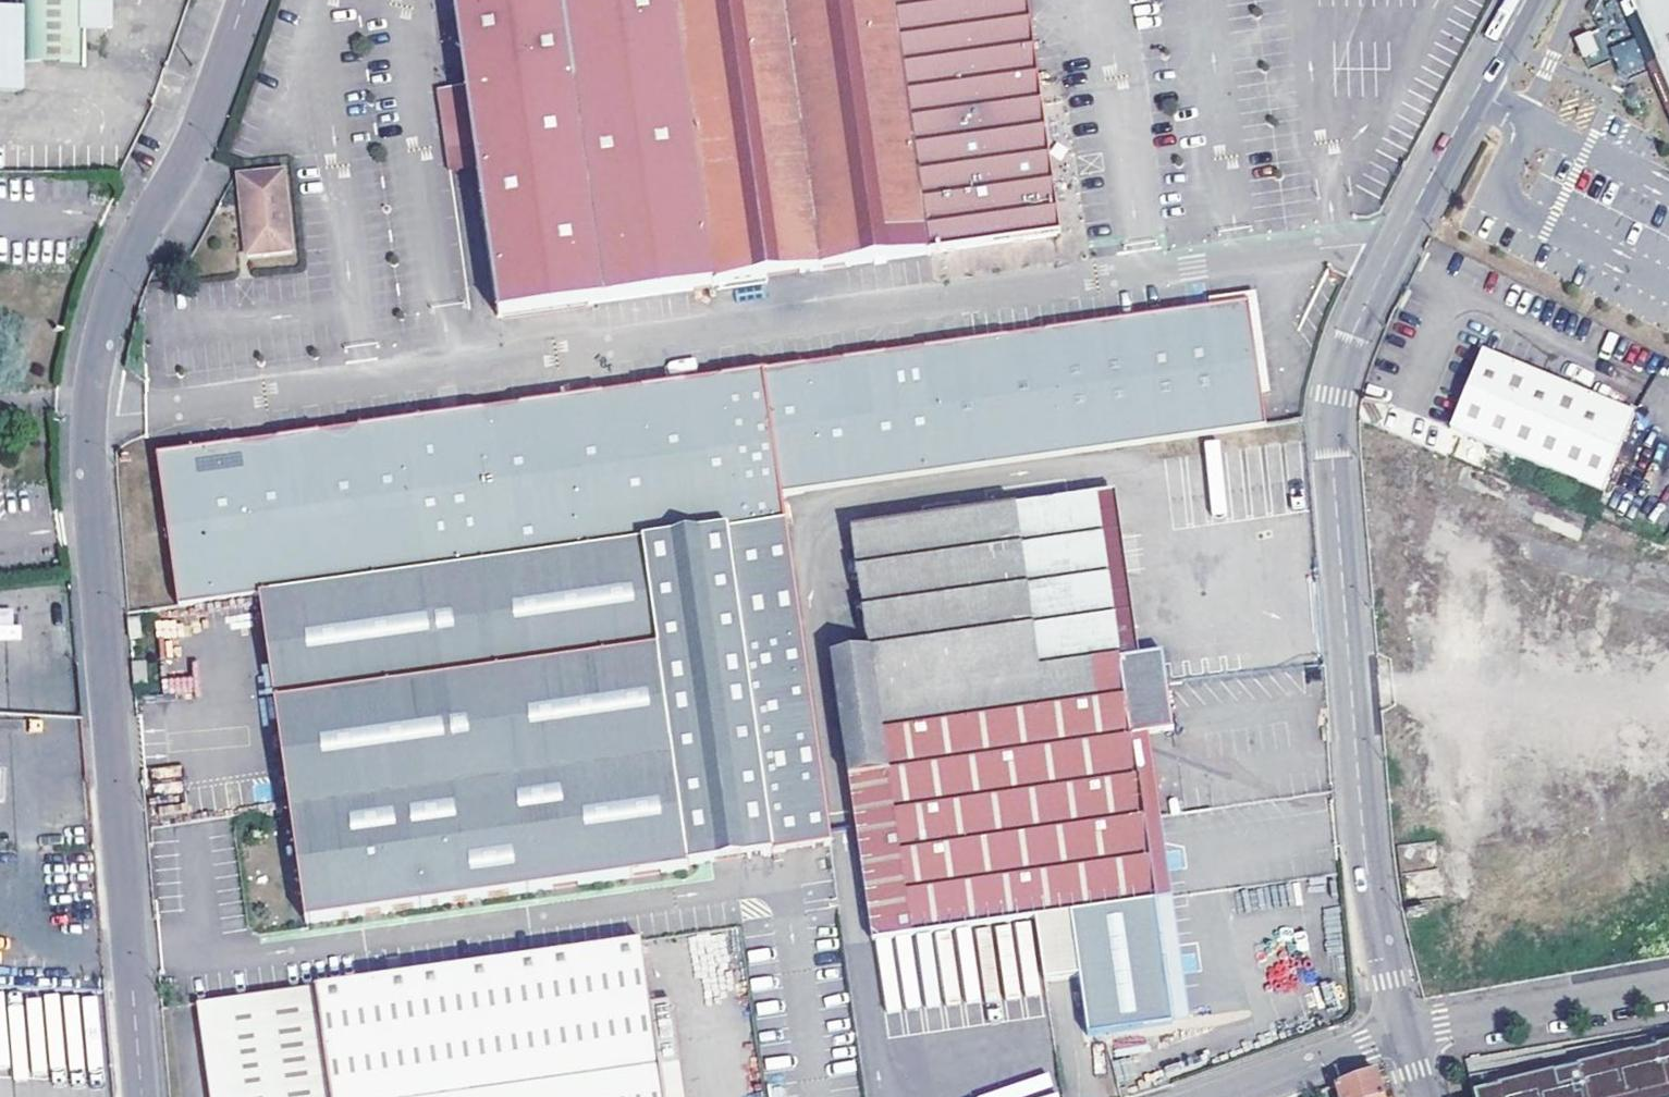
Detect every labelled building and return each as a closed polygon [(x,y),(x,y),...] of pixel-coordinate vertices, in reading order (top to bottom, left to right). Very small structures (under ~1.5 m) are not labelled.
[(81,0),(20,0),(20,8),(19,53),(81,54),(81,0)] [(462,85),(434,88),(446,171),(474,167),(495,316),(775,276),(1058,235),(1042,124),(1024,0),(450,0),(462,85)] [(1668,104),(1668,0),(1620,0),(1627,16),(1668,104)] [(0,8),(0,79),(20,79),(19,53),(20,8),(0,8)] [(1583,59),(1601,53),(1592,29),(1574,36),(1583,59)] [(1621,76),(1645,67),(1634,37),(1610,46),(1621,76)] [(290,253),(282,175),(238,179),(241,208),(246,257),(290,253)] [(184,461),(151,466),(173,609),(253,597),(636,543),(785,522),(781,496),(1249,428),(1237,348),(1231,307),(910,354),(774,375),(581,403),(408,428),(184,461)] [(1486,348),(1456,427),(1607,487),(1636,407),(1486,348)] [(1115,492),(1095,495),(1119,659),(1139,657),(1115,492)] [(861,860),(873,941),(1036,917),(1146,901),(1154,900),(1130,737),(1151,734),(1173,731),(1167,686),(1162,654),(1139,657),(1119,659),(1095,495),(814,535),(849,779),(861,860)] [(306,926),(688,870),(687,866),(831,844),(814,729),(785,522),(636,543),(253,597),(280,810),(295,928),(306,926)] [(17,608),(0,608),(0,639),(17,639),(17,608)] [(141,618),(129,619),(131,640),(144,638),(141,618)] [(1162,819),(1151,734),(1130,737),(1154,900),(1146,901),(1149,920),(1176,916),(1173,897),(1162,819)] [(663,1065),(654,1005),(645,940),(318,989),(334,1096),(452,1096),(663,1065)] [(318,989),(198,1004),(211,1096),(334,1096),(318,989)] [(676,1002),(654,1005),(663,1065),(668,1096),(690,1096),(676,1002)] [(1652,1048),(1657,1065),(1634,1070),(1630,1054),(1574,1067),(1578,1084),(1555,1090),(1550,1073),(1494,1087),(1497,1096),(1668,1096),(1668,1044),(1652,1048)] [(1646,1050),(1630,1054),(1634,1070),(1657,1065),(1652,1048),(1646,1050)] [(452,1096),(668,1096),(663,1065),(452,1096)] [(1567,1069),(1550,1073),(1555,1090),(1578,1084),(1574,1067),(1567,1069)] [(1334,1085),(1338,1096),(1382,1096),(1374,1072),(1364,1076),(1334,1085)] [(1469,1094),(1470,1096),(1497,1096),(1494,1087),(1487,1089),(1469,1094)]
